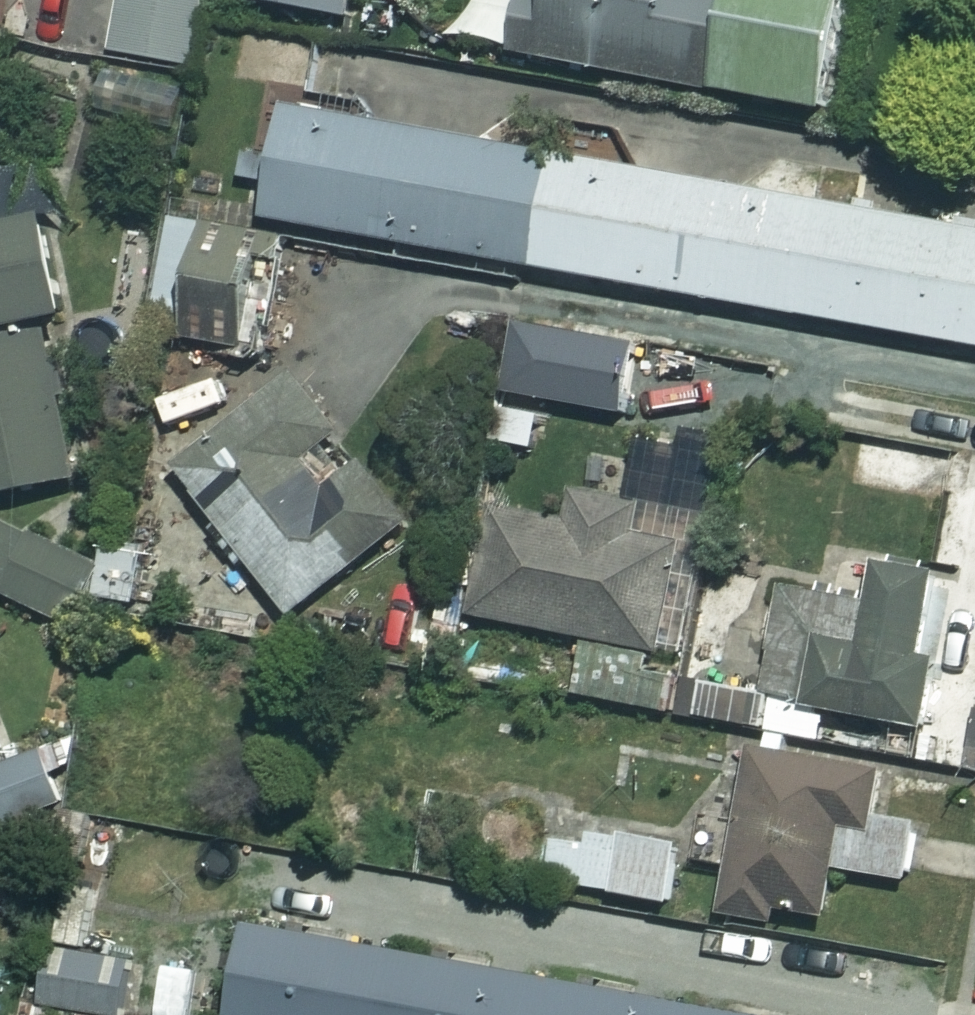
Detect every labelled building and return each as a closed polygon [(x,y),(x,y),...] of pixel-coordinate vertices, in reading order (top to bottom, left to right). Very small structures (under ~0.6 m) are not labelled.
[(12,13),(14,0),(0,0),(0,11),(12,13)] [(119,59),(199,74),(213,0),(130,0),(119,59)] [(246,9),(357,25),(360,0),(248,0),(246,9)] [(739,0),(527,0),(515,61),(718,102),(739,0)] [(718,102),(834,125),(860,0),(739,0),(718,102)] [(292,118),(272,230),(974,356),(974,241),(292,118)] [(24,232),(26,166),(0,166),(0,231),(24,232)] [(276,248),(179,226),(153,341),(250,362),(276,248)] [(59,235),(0,247),(0,512),(86,495),(55,336),(79,332),(59,235)] [(600,345),(541,335),(534,373),(594,383),(600,345)] [(416,536),(307,385),(182,479),(294,628),(416,536)] [(502,518),(479,624),(590,648),(580,693),(656,710),(691,547),(641,536),(648,507),(582,492),(573,534),(502,518)] [(0,529),(0,600),(72,631),(98,571),(0,529)] [(879,601),(790,587),(773,699),(693,687),(686,728),(828,751),(833,720),(935,736),(957,592),(882,580),(879,601)] [(0,738),(0,874),(81,843),(49,758),(13,772),(0,738)] [(728,929),(827,946),(838,882),(922,896),(932,834),(882,826),(891,771),(808,757),(806,770),(756,761),(728,929)] [(689,858),(563,830),(550,886),(676,914),(689,858)] [(253,938),(239,1014),(673,1014),(253,938)] [(59,951),(50,1014),(165,1014),(172,966),(59,951)] [(183,980),(179,1014),(212,1014),(215,984),(183,980)]
